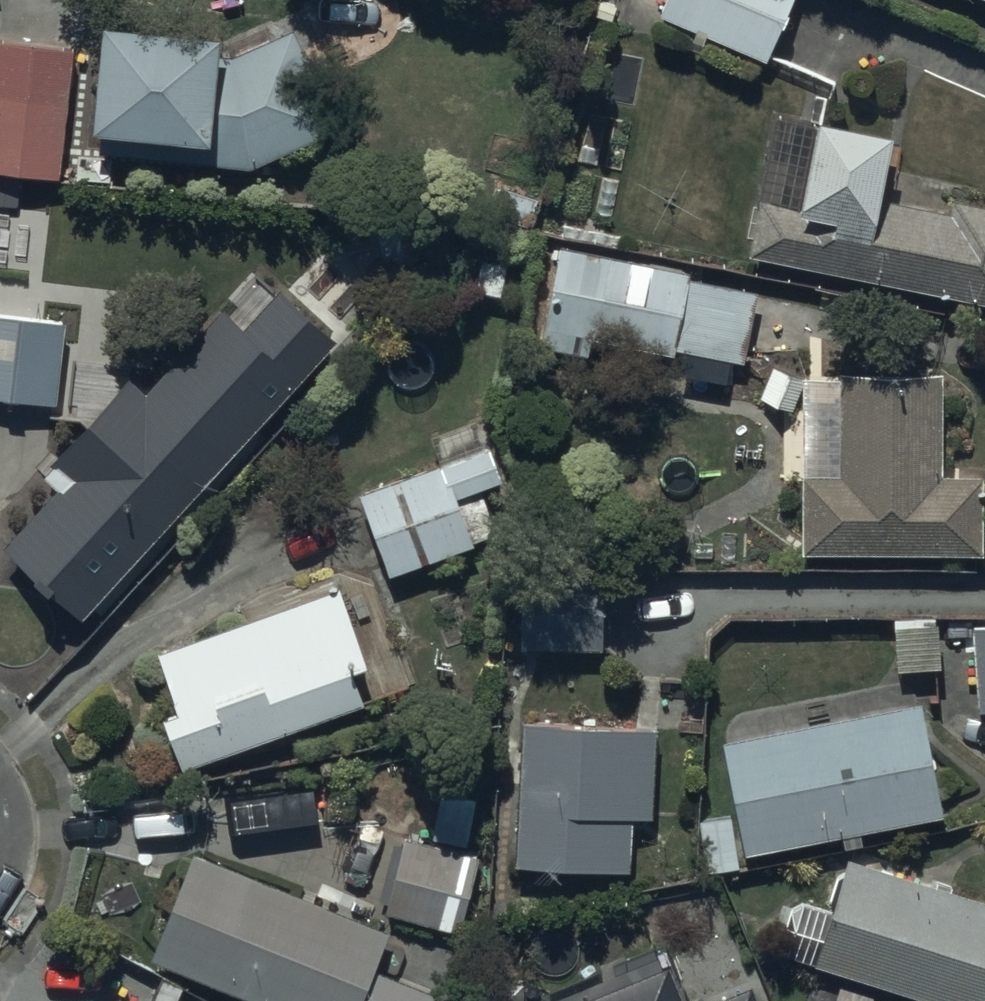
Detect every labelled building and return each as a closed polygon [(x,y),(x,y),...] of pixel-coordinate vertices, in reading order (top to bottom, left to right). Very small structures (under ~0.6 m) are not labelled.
[(658,12),(767,55),(789,0),(663,0),(658,12)] [(214,20),(99,10),(90,118),(199,128),(196,156),(253,161),(339,122),(293,23),(237,48),(214,48),(214,20)] [(0,37),(0,139),(65,143),(72,42),(0,37)] [(816,107),(797,200),(758,192),(746,249),(984,298),(984,200),(952,193),(949,208),(876,193),(891,122),(816,107)] [(688,267),(559,240),(542,322),(740,363),(756,285),(687,271),(688,267)] [(0,310),(0,394),(57,400),(64,319),(0,310)] [(81,613),(277,398),(197,327),(1,540),(81,613)] [(941,470),(942,364),(837,366),(837,373),(800,373),(787,367),(773,399),(792,407),(800,407),(801,549),(981,547),(980,470),(941,470)] [(487,441),(358,487),(389,570),(495,531),(480,489),(458,497),(455,490),(499,473),(487,441)] [(521,569),(520,643),(601,646),(604,571),(521,569)] [(382,694),(341,591),(338,583),(156,649),(177,704),(162,709),(183,767),(382,694)] [(939,662),(936,611),(883,614),(885,665),(939,662)] [(972,621),(977,706),(984,706),(984,621),(972,621)] [(941,809),(918,695),(723,734),(737,810),(697,817),(707,869),(746,862),(743,847),(941,809)] [(658,725),(523,719),(514,858),(628,864),(630,811),(654,812),(658,725)] [(479,854),(403,836),(386,908),(459,928),(479,854)] [(193,846),(151,951),(274,1000),(434,1000),(437,994),(371,965),(388,925),(193,846)] [(912,873),(846,852),(813,958),(950,1000),(984,1000),(984,895),(912,873)]
